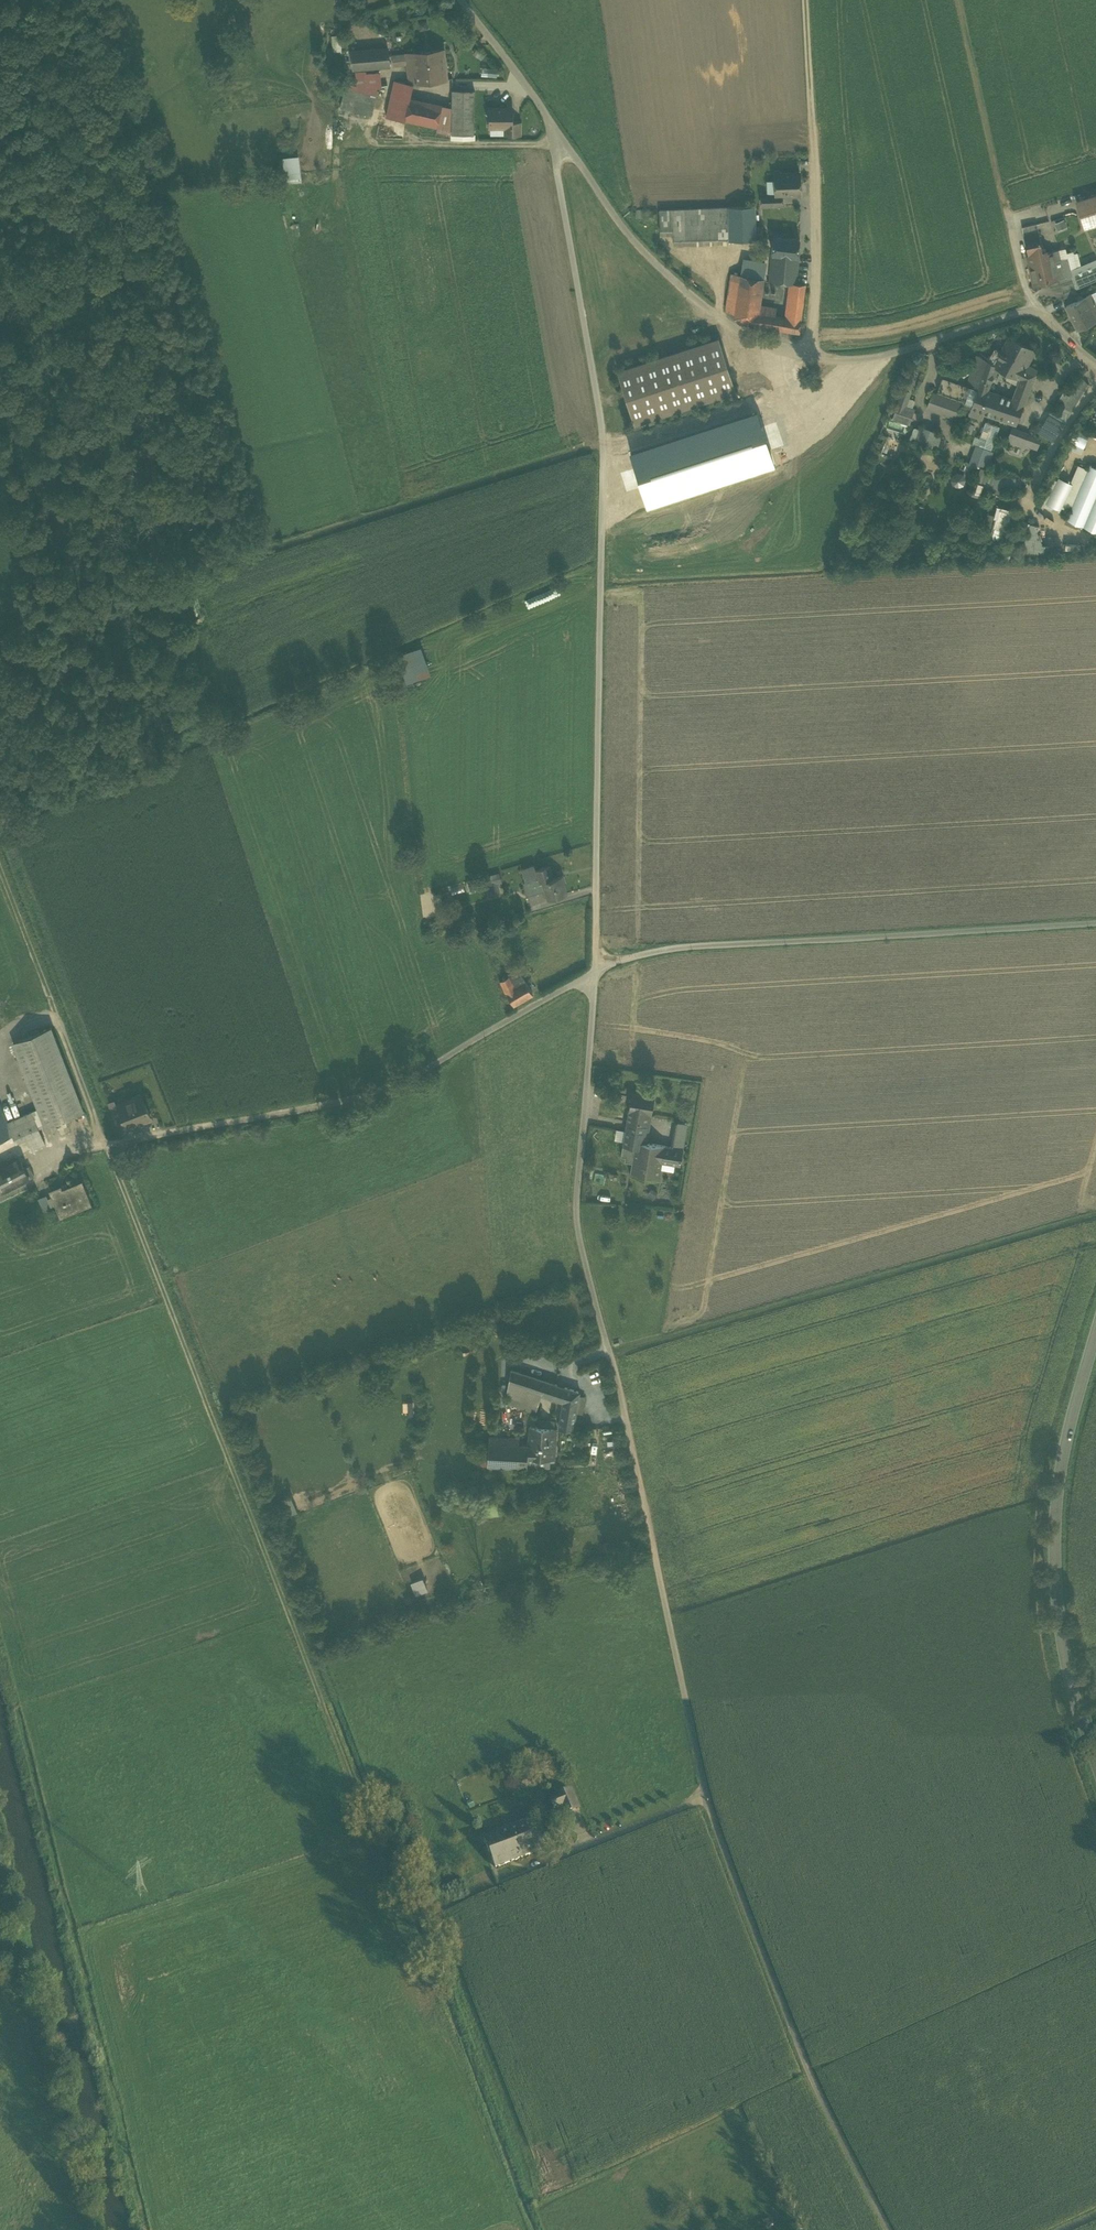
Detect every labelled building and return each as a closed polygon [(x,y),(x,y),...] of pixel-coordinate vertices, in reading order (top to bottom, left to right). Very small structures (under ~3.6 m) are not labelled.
[(342,49),(341,34),(331,34),(332,49),(342,49)] [(352,50),(354,68),(390,64),(388,47),(352,50)] [(410,83),(411,83),(414,83),(447,78),(444,50),(406,53),(408,64),(408,68),(410,83)] [(408,64),(406,53),(392,54),(394,66),(408,64)] [(357,71),(358,86),(368,88),(366,74),(365,70),(357,71)] [(380,73),(366,74),(368,88),(376,86),(381,85),(380,73)] [(410,98),(411,98),(414,83),(411,83),(410,83),(395,79),(386,116),(405,120),(410,98)] [(341,108),(371,114),(377,90),(376,86),(368,88),(358,86),(347,83),(341,108)] [(452,134),(474,134),(475,90),(453,89),(452,107),(452,131),(452,134)] [(410,98),(405,120),(437,128),(442,105),(411,98),(410,98)] [(452,107),(442,105),(437,128),(452,131),(452,107)] [(506,127),(514,127),(514,121),(514,112),(509,107),(488,107),(488,110),(485,112),(490,116),(490,119),(487,122),(489,124),(489,127),(491,127),(506,127)] [(506,135),(520,135),(520,121),(514,121),(514,127),(506,127),(506,135)] [(535,122),(529,131),(537,136),(543,128),(535,122)] [(491,135),(506,135),(506,127),(491,127),(491,135)] [(299,155),(281,158),(283,173),(287,173),(288,183),(302,182),(299,155)] [(776,193),(776,194),(782,194),(797,193),(800,190),(800,171),(776,172),(776,179),(776,191),(776,193)] [(776,191),(776,179),(766,179),(767,192),(776,191)] [(762,194),(762,205),(782,204),(782,194),(776,194),(776,193),(762,194)] [(1084,226),(1095,223),(1095,195),(1076,201),(1084,226)] [(755,205),(728,206),(729,237),(729,240),(756,239),(756,226),(755,205)] [(728,206),(684,208),(686,239),(729,237),(728,206)] [(644,208),(635,209),(636,218),(645,217),(644,208)] [(673,240),(686,239),(684,208),(659,209),(660,230),(673,229),(673,240)] [(1064,218),(1055,222),(1058,230),(1067,226),(1064,218)] [(1022,226),(1024,235),(1038,231),(1037,223),(1022,226)] [(1059,278),(1052,251),(1046,252),(1045,247),(1042,248),(1038,231),(1024,235),(1028,254),(1027,254),(1030,267),(1034,284),(1059,278)] [(773,253),(798,256),(800,238),(774,235),(773,253)] [(1071,269),(1081,265),(1078,251),(1074,252),(1073,250),(1067,252),(1066,247),(1058,249),(1061,259),(1068,257),(1071,269)] [(1052,251),(1059,278),(1072,275),(1074,283),(1090,276),(1095,274),(1095,259),(1095,258),(1081,265),(1071,269),(1068,257),(1061,259),(1058,249),(1052,251)] [(789,282),(796,283),(798,256),(773,253),(770,280),(789,282)] [(744,258),(741,274),(764,278),(766,262),(744,258)] [(727,310),(734,317),(741,274),(732,273),(726,310),(727,310)] [(740,321),(775,327),(777,315),(775,314),(759,312),(760,303),(764,278),(741,274),(734,317),(740,321)] [(1059,278),(1063,291),(1075,287),(1074,283),(1072,275),(1059,278)] [(1074,283),(1075,287),(1092,280),(1090,276),(1074,283)] [(789,282),(786,316),(793,317),(796,283),(789,282)] [(796,283),(793,317),(801,319),(805,284),(796,283)] [(1091,294),(1084,297),(1095,319),(1095,303),(1091,294)] [(1077,329),(1095,320),(1095,319),(1084,297),(1066,306),(1077,329)] [(759,312),(775,314),(777,306),(760,303),(759,312)] [(775,327),(783,328),(784,316),(777,315),(775,327)] [(799,331),(801,319),(793,317),(786,316),(784,316),(783,328),(799,331)] [(984,412),(1016,424),(1024,403),(1012,399),(987,390),(993,373),(996,374),(998,367),(1009,373),(1020,378),(1018,385),(1017,385),(1029,390),(1037,369),(1027,364),(1034,350),(1009,337),(1001,351),(994,364),(988,360),(987,360),(971,408),(984,412)] [(618,371),(635,423),(735,390),(718,338),(618,371)] [(994,364),(1001,351),(994,347),(988,360),(994,364)] [(977,355),(967,385),(957,382),(943,377),(942,376),(937,391),(962,400),(961,404),(971,408),(987,360),(977,355)] [(946,370),(943,377),(957,382),(959,375),(946,370)] [(1006,378),(1018,385),(1020,378),(1009,373),(1006,378)] [(903,389),(910,392),(911,392),(916,379),(907,376),(902,389),(903,389)] [(1062,405),(1071,411),(1078,401),(1078,400),(1088,383),(1081,376),(1069,395),(1065,392),(1058,403),(1062,405)] [(1017,385),(1015,392),(1027,396),(1029,390),(1017,385)] [(900,400),(906,402),(910,392),(903,389),(900,400)] [(1024,403),(1027,396),(1015,392),(1014,393),(1015,393),(1012,399),(1024,403)] [(927,406),(955,416),(959,403),(932,393),(927,406)] [(894,418),(909,423),(914,409),(905,406),(906,402),(900,400),(894,418)] [(1065,420),(1071,411),(1062,405),(1056,414),(1065,420)] [(984,412),(971,408),(969,414),(982,418),(984,412)] [(757,411),(631,452),(648,505),(774,464),(757,411)] [(1053,441),(1065,420),(1056,414),(1050,411),(1037,431),(1053,441)] [(974,452),(988,457),(991,450),(1000,425),(985,420),(979,437),(977,444),(977,445),(974,452)] [(937,432),(924,427),(918,441),(932,446),(937,432)] [(1007,441),(1023,447),(1024,444),(1028,434),(1012,427),(1007,441)] [(1074,432),(1088,438),(1090,434),(1076,427),(1074,432)] [(1088,438),(1074,432),(1070,440),(1083,447),(1088,438)] [(1031,447),(1036,448),(1040,438),(1028,434),(1024,444),(1031,447)] [(1081,453),(1083,447),(1070,440),(1067,446),(1081,453)] [(993,450),(991,450),(988,457),(974,452),(977,445),(975,444),(966,470),(978,474),(980,466),(987,469),(993,450)] [(1095,530),(1095,466),(1090,464),(1088,469),(1071,508),(1067,517),(1095,530)] [(1071,508),(1088,469),(1079,465),(1071,483),(1062,504),(1071,508)] [(972,492),(982,495),(990,470),(987,469),(980,466),(978,474),(972,492)] [(1022,489),(1027,482),(993,470),(987,488),(988,490),(1003,496),(1006,490),(1022,489)] [(963,473),(958,472),(952,474),(951,481),(953,485),(959,487),(963,485),(966,479),(963,473)] [(1062,504),(1071,483),(1058,476),(1057,479),(1058,480),(1047,503),(1060,510),(1062,504)] [(1057,479),(1051,477),(1038,503),(1045,506),(1047,503),(1058,480),(1057,479)] [(990,535),(1004,540),(1013,510),(998,506),(996,516),(993,526),(990,535)] [(993,526),(996,516),(988,513),(984,523),(993,526)] [(1038,525),(1030,523),(1023,544),(1022,554),(1047,554),(1048,545),(1042,545),(1032,545),(1034,539),(1036,530),(1038,525)] [(1032,545),(1042,545),(1036,530),(1034,539),(1032,545)] [(975,542),(982,555),(982,554),(992,549),(987,540),(986,537),(975,542)] [(395,664),(405,693),(417,689),(407,660),(395,664)] [(521,868),(525,881),(538,877),(535,869),(534,864),(521,868)] [(546,889),(549,898),(567,893),(561,875),(553,877),(549,865),(535,869),(538,877),(540,882),(543,881),(546,889)] [(540,882),(538,877),(525,881),(524,881),(526,887),(527,895),(546,889),(543,881),(540,882)] [(466,881),(469,892),(476,890),(472,879),(466,881)] [(453,896),(466,891),(463,883),(450,889),(453,896)] [(500,980),(506,992),(515,987),(525,981),(522,976),(518,968),(508,973),(506,974),(507,976),(500,980)] [(506,992),(514,1005),(533,994),(525,981),(515,987),(506,992)] [(14,1042),(46,1124),(83,1110),(51,1027),(14,1042)] [(610,1073),(602,1071),(598,1082),(607,1084),(610,1073)] [(627,1120),(643,1123),(651,1118),(654,1095),(632,1091),(627,1120)] [(127,1115),(131,1126),(151,1118),(142,1094),(141,1095),(142,1098),(134,1101),(133,1098),(119,1103),(124,1117),(127,1115)] [(0,1102),(0,1139),(13,1134),(14,1134),(8,1121),(0,1102)] [(32,1110),(8,1121),(14,1134),(13,1134),(16,1139),(25,1135),(31,1148),(46,1142),(32,1110)] [(643,1123),(627,1120),(626,1129),(639,1131),(637,1140),(646,1142),(651,1118),(643,1123)] [(671,1146),(683,1148),(687,1122),(675,1120),(671,1146)] [(615,1138),(624,1139),(625,1128),(617,1127),(615,1138)] [(660,1169),(661,1161),(664,1145),(663,1145),(646,1142),(637,1140),(639,1131),(626,1129),(625,1128),(624,1139),(621,1155),(625,1156),(625,1160),(632,1161),(630,1174),(659,1179),(660,1169)] [(663,1145),(664,1145),(661,1161),(675,1163),(680,1164),(683,1148),(671,1146),(663,1145)] [(0,1168),(0,1185),(2,1190),(29,1176),(24,1166),(20,1158),(0,1168)] [(661,1161),(660,1169),(674,1171),(675,1163),(661,1161)] [(30,1164),(24,1166),(29,1176),(34,1174),(30,1164)] [(595,1172),(595,1182),(604,1182),(605,1172),(595,1172)] [(56,1203),(61,1215),(91,1203),(82,1181),(62,1189),(61,1185),(51,1190),(56,1203)] [(658,1192),(652,1187),(646,1195),(653,1199),(658,1192)] [(45,1192),(51,1205),(56,1203),(51,1190),(45,1192)] [(541,1394),(552,1397),(556,1383),(511,1368),(506,1393),(512,1395),(538,1404),(541,1394)] [(552,1397),(559,1399),(563,1385),(556,1383),(552,1397)] [(579,1391),(563,1385),(559,1399),(563,1401),(559,1428),(574,1428),(576,1412),(579,1394),(579,1391)] [(586,1395),(579,1394),(576,1412),(583,1413),(586,1395)] [(536,1410),(538,1404),(512,1395),(510,1401),(536,1410)] [(557,1427),(554,1427),(539,1426),(530,1425),(528,1444),(527,1457),(551,1458),(555,1459),(557,1427)] [(528,1444),(519,1443),(509,1443),(490,1441),(489,1441),(489,1451),(488,1464),(527,1467),(527,1465),(527,1457),(528,1444)] [(479,1463),(488,1464),(489,1451),(480,1450),(479,1463)] [(550,1467),(551,1458),(527,1457),(527,1465),(550,1467)] [(291,1495),(281,1499),(288,1515),(298,1511),(291,1495)] [(610,1541),(600,1544),(603,1552),(613,1549),(610,1541)] [(423,1576),(411,1581),(416,1594),(428,1589),(423,1576)] [(521,1767),(522,1776),(532,1775),(531,1770),(534,1770),(534,1766),(530,1766),(530,1765),(521,1767)] [(561,1810),(564,1816),(579,1809),(572,1791),(551,1800),(556,1813),(561,1810)] [(535,1823),(526,1826),(532,1841),(540,1837),(535,1823)] [(536,1851),(532,1841),(526,1826),(525,1824),(500,1835),(500,1836),(494,1838),(494,1837),(485,1841),(496,1868),(537,1852),(536,1851)] [(544,1847),(540,1837),(532,1841),(536,1851),(544,1847)]
